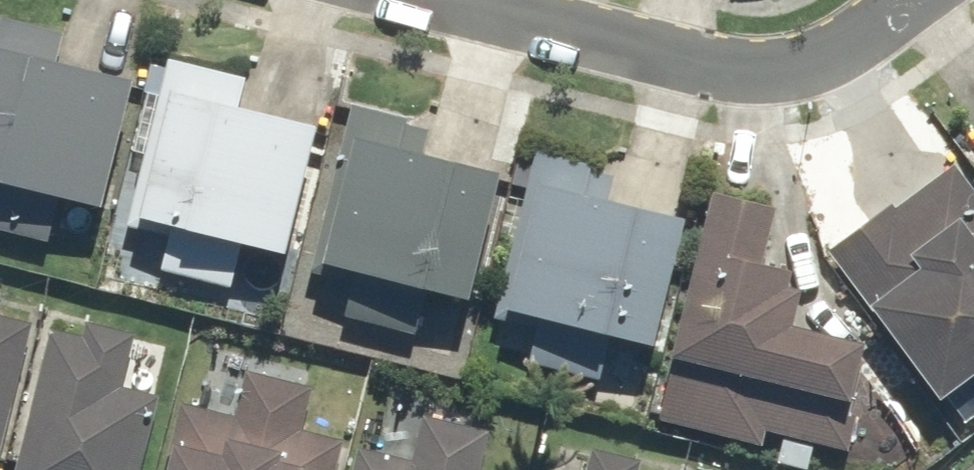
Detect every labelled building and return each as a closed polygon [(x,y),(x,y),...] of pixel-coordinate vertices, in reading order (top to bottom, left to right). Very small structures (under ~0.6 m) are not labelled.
[(49,239),(60,192),(100,202),(130,78),(57,61),(64,30),(5,16),(0,36),(0,228),(49,239)] [(243,76),(167,57),(119,259),(229,285),(240,242),(283,252),(314,123),(237,104),(243,76)] [(430,127),(349,110),(315,274),(350,281),(343,315),(415,330),(424,289),(470,298),(497,167),(424,152),(430,127)] [(528,360),(600,377),(610,335),(650,345),(682,215),(607,197),(613,171),(532,151),(492,316),(536,326),(528,360)] [(825,247),(937,398),(973,370),(973,178),(969,182),(953,160),(895,204),(891,198),(825,247)] [(656,420),(766,446),(769,433),(850,452),(858,416),(846,413),(863,339),(790,321),(798,287),(783,284),(787,266),(761,260),(774,207),(709,192),(656,420)] [(35,322),(0,313),(0,459),(35,322)] [(48,328),(15,469),(140,469),(158,395),(121,386),(134,333),(85,322),(81,336),(48,328)] [(243,418),(178,403),(162,469),(334,469),(341,441),(303,432),(313,387),(254,373),(243,418)] [(491,427),(421,411),(410,460),(354,448),(349,469),(482,469),(491,427)] [(640,461),(592,450),(587,469),(638,469),(640,461)] [(963,469),(973,469),(973,461),(963,469)]
